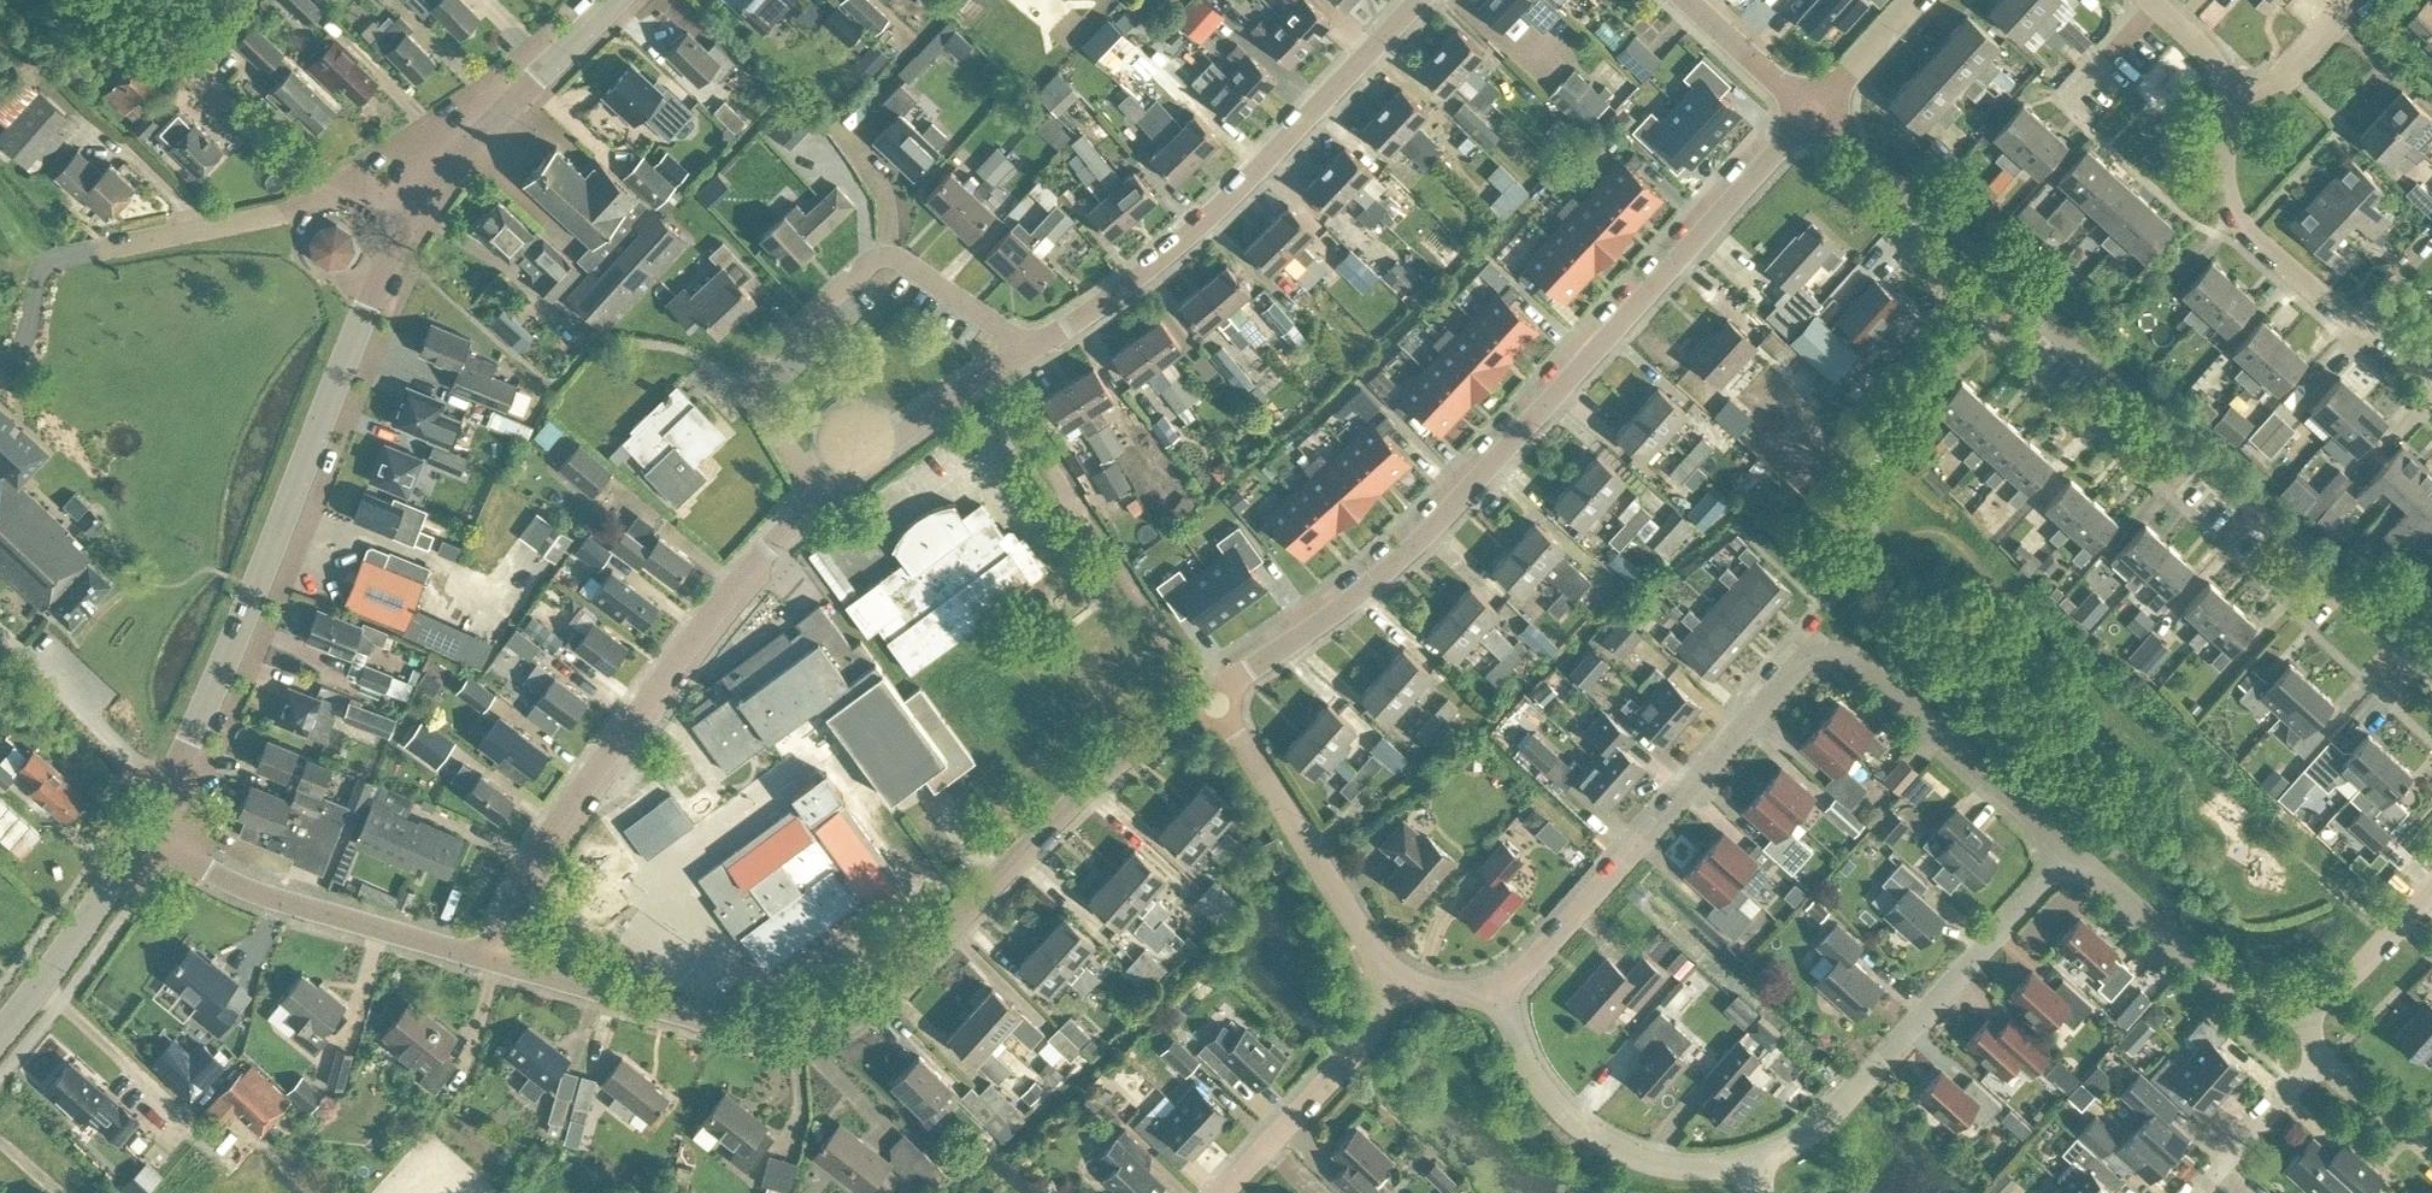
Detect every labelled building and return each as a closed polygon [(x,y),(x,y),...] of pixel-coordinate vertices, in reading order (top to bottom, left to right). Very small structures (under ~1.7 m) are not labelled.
[(324,10),(314,0),(283,0),(309,25),(324,10)] [(464,0),(408,0),(423,15),(431,7),(460,36),(480,16),(464,0)] [(789,0),(730,0),(762,29),(789,0)] [(889,17),(869,0),(843,0),(841,2),(875,32),(889,17)] [(1207,0),(1202,0),(1193,9),(1215,29),(1225,18),(1207,0)] [(1310,44),(1331,22),(1308,0),(1287,0),(1295,7),(1284,18),(1310,44)] [(1478,8),(1501,31),(1519,12),(1539,32),(1559,12),(1546,0),(1485,0),(1478,8)] [(1866,1),(1865,0),(1813,0),(1798,17),(1818,35),(1834,17),(1844,26),(1866,1)] [(1989,9),(2022,38),(2033,27),(2042,35),(2051,26),(2023,0),(1997,0),(1989,9)] [(2051,26),(2060,16),(2050,7),(2057,0),(2023,0),(2051,26)] [(2429,0),(2427,0),(2424,4),(2424,3),(2408,20),(2428,39),(2424,44),(2431,51),(2431,3),(2429,0)] [(863,27),(838,3),(821,20),(848,45),(863,27)] [(435,60),(408,32),(413,26),(401,14),(372,42),(385,55),(388,51),(415,80),(435,60)] [(1948,36),(1992,77),(2000,68),(1988,56),(1999,44),(1967,15),(1948,36)] [(2065,15),(2053,28),(2079,51),(2091,39),(2067,17),(2065,15)] [(1310,44),(1284,18),(1273,30),(1261,18),(1251,28),(1263,40),(1289,65),(1310,44)] [(1109,20),(1082,48),(1108,73),(1135,45),(1109,20)] [(336,108),(281,56),(285,52),(253,22),(234,43),(266,72),(267,71),(278,81),(268,92),(282,106),(286,102),(315,129),(336,108)] [(125,24),(115,33),(125,44),(135,35),(125,24)] [(951,28),(938,42),(956,58),(969,45),(951,28)] [(1464,75),(1490,101),(1501,90),(1487,77),(1486,78),(1473,65),(1484,54),(1458,29),(1438,49),(1464,75)] [(707,50),(687,31),(667,52),(699,82),(710,71),(719,81),(737,63),(715,41),(707,50)] [(347,49),(328,32),(314,46),(316,49),(311,55),(309,64),(333,87),(338,81),(359,100),(378,80),(356,59),(358,57),(348,48),(347,49)] [(1642,79),(1662,58),(1635,33),(1616,54),(1642,79)] [(1984,86),(1992,77),(1948,36),(1928,57),(1960,86),(1971,74),(1984,86)] [(870,76),(889,55),(874,41),(855,62),(870,76)] [(1229,76),(1255,101),(1276,79),(1250,54),(1249,54),(1237,43),(1227,53),(1240,65),(1229,76)] [(1482,110),(1490,101),(1464,75),(1438,49),(1418,70),(1444,95),(1455,84),(1482,110)] [(1700,56),(1681,76),(1687,81),(1671,98),(1713,137),(1737,111),(1720,94),(1730,83),(1700,56)] [(1949,98),(1960,86),(1928,57),(1909,78),(1953,118),(1962,109),(1949,98)] [(1234,123),(1255,101),(1229,76),(1211,60),(1191,81),(1234,123)] [(133,119),(143,107),(137,101),(154,82),(134,63),(105,93),(133,119)] [(661,92),(631,65),(604,94),(634,122),(641,114),(668,139),(675,132),(679,135),(684,135),(694,123),(694,118),(691,115),(694,111),(666,86),(661,92)] [(1037,87),(1059,111),(1083,89),(1060,65),(1037,87)] [(66,136),(56,126),(66,116),(18,68),(0,87),(0,118),(7,125),(0,132),(0,139),(32,170),(66,136)] [(2000,68),(1992,77),(1999,84),(2008,75),(2000,68)] [(1945,127),(1953,118),(1909,78),(1890,99),(1921,128),(1933,116),(1945,127)] [(1583,129),(1596,114),(1561,81),(1548,95),(1583,129)] [(921,132),(902,114),(917,98),(900,82),(873,111),(887,124),(875,137),(876,138),(873,142),(897,165),(901,162),(913,174),(948,136),(932,121),(921,132)] [(1382,108),(1408,133),(1428,113),(1401,88),(1382,108)] [(2430,117),(2402,90),(2381,112),(2424,152),(2431,144),(2431,143),(2428,140),(2431,136),(2431,120),(2430,117)] [(1146,108),(1159,121),(1172,134),(1198,161),(1220,139),(1194,112),(1182,124),(1156,98),(1146,108)] [(1688,163),(1713,137),(1671,98),(1655,115),(1649,110),(1631,130),(1660,157),(1670,146),(1688,163)] [(741,134),(750,124),(724,99),(713,110),(735,131),(736,130),(741,134)] [(1500,135),(1463,101),(1453,112),(1489,146),(1500,135)] [(2004,167),(2045,122),(2023,103),(1994,135),(2006,146),(1995,158),(2004,167)] [(1621,132),(1635,118),(1620,104),(1607,118),(1621,132)] [(195,122),(179,107),(155,133),(170,147),(198,175),(223,149),(195,122)] [(786,149),(806,128),(784,107),(764,127),(786,149)] [(1149,131),(1159,121),(1146,108),(1136,117),(1149,131)] [(1421,146),(1408,133),(1382,108),(1362,129),(1388,154),(1399,143),(1412,155),(1411,156),(1426,169),(1435,159),(1421,146)] [(2416,161),(2424,152),(2381,112),(2360,134),(2389,161),(2401,148),(2416,161)] [(2045,122),(2004,167),(2013,175),(2024,162),(2037,174),(2066,142),(2045,122)] [(1110,189),(1134,218),(1158,198),(1134,170),(1122,179),(1082,131),(1069,141),(1077,151),(1086,161),(1110,189)] [(1176,182),(1198,161),(1172,134),(1150,156),(1176,182)] [(1609,135),(1601,144),(1609,152),(1617,144),(1609,135)] [(1421,146),(1435,159),(1445,148),(1431,136),(1421,146)] [(1950,150),(1935,138),(1924,150),(1948,170),(1969,144),(1961,137),(1950,150)] [(582,169),(556,145),(524,180),(592,243),(579,258),(592,269),(569,294),(604,327),(686,238),(596,154),(582,169)] [(985,177),(1006,154),(996,145),(975,168),(985,177)] [(1325,167),(1352,192),(1365,204),(1379,217),(1387,225),(1397,215),(1361,183),(1371,171),(1345,146),(1325,167)] [(1587,146),(1578,155),(1587,164),(1596,155),(1587,146)] [(2058,179),(2070,190),(2044,219),(2053,227),(2068,211),(2108,167),(2087,147),(2058,179)] [(102,171),(78,149),(55,174),(80,196),(83,193),(107,216),(136,186),(110,162),(102,171)] [(687,170),(667,150),(654,164),(643,154),(624,174),(656,204),(656,203),(665,211),(681,194),(673,187),(676,184),(675,183),(687,170)] [(1134,218),(1086,161),(1077,151),(1067,159),(1100,198),(1086,209),(1110,238),(1134,218)] [(1600,188),(1635,222),(1660,196),(1633,171),(1643,161),(1635,152),(1600,188)] [(1006,154),(985,177),(994,185),(1015,163),(1006,154)] [(2330,180),(2382,228),(2390,219),(2370,200),(2382,188),(2351,158),(2330,180)] [(1503,185),(1489,201),(1506,216),(1531,187),(1500,160),(1489,173),(1503,185)] [(1332,213),(1352,192),(1325,167),(1306,187),(1332,213)] [(2100,218),(2129,186),(2108,167),(2050,231),(2060,240),(2078,220),(2077,219),(2088,207),(2100,218)] [(980,183),(971,175),(964,183),(951,170),(926,197),(948,217),(972,191),(980,183)] [(2373,237),(2382,228),(2330,180),(2310,202),(2342,231),(2353,219),(2373,237)] [(2416,180),(2405,192),(2431,218),(2431,195),(2416,180)] [(806,212),(797,203),(761,236),(790,266),(813,244),(812,242),(851,206),(851,207),(854,203),(837,184),(806,212)] [(1071,210),(1081,201),(1068,186),(1058,195),(1071,210)] [(2110,249),(2150,205),(2129,186),(2100,218),(2112,229),(2101,241),(2110,249)] [(1611,247),(1635,222),(1600,188),(1584,206),(1572,195),(1564,202),(1611,247)] [(972,191),(948,217),(969,237),(994,211),(972,191)] [(533,233),(499,201),(474,228),(510,261),(522,249),(546,271),(535,282),(553,298),(580,269),(537,230),(533,233)] [(1008,274),(1066,211),(1056,202),(1036,223),(1035,223),(1022,237),(1011,227),(986,253),(1008,274)] [(1564,202),(1556,210),(1568,221),(1552,238),(1587,272),(1611,247),(1564,202)] [(2330,243),(2342,231),(2310,202),(2290,223),(2341,271),(2350,262),(2330,243)] [(1315,277),(1326,268),(1314,256),(1302,243),(1314,231),(1288,204),(1266,226),(1292,253),(1315,277)] [(1379,217),(1365,204),(1356,214),(1355,214),(1369,227),(1379,217)] [(2150,205),(2110,249),(2119,258),(2130,245),(2143,256),(2172,224),(2150,205)] [(1058,238),(1075,219),(1066,211),(1008,274),(1029,294),(1054,268),(1041,256),(1058,238)] [(305,234),(303,246),(307,256),(314,265),(323,270),(334,271),(345,268),(354,261),(359,252),(360,241),(357,230),(350,221),(341,216),(329,215),(319,218),(310,225),(305,234)] [(1777,302),(1765,315),(1789,336),(1800,323),(1821,301),(1800,282),(1819,261),(1828,269),(1842,253),(1833,245),(1822,235),(1824,233),(1812,222),(1788,249),(1786,247),(1767,268),(1787,286),(1774,300),(1777,302)] [(1266,226),(1244,248),(1270,274),(1292,253),(1266,226)] [(1526,284),(1536,273),(1562,298),(1587,272),(1552,238),(1517,275),(1526,284)] [(755,299),(740,283),(752,272),(723,241),(710,252),(723,266),(691,294),(684,287),(668,302),(693,328),(705,317),(718,332),(755,299)] [(1363,292),(1378,276),(1349,249),(1334,265),(1363,292)] [(2193,324),(2233,280),(2211,260),(2182,292),(2195,303),(2183,316),(2193,324)] [(1404,294),(1417,279),(1396,261),(1383,275),(1404,294)] [(1203,283),(1250,340),(1261,331),(1237,303),(1250,292),(1226,263),(1203,283)] [(2076,275),(2065,265),(2055,275),(2066,286),(2076,275)] [(1866,343),(1902,303),(1875,279),(1838,319),(1866,343)] [(2233,280),(2193,324),(2202,332),(2213,319),(2225,331),(2254,299),(2233,280)] [(1240,349),(1250,340),(1203,283),(1179,303),(1203,332),(1216,321),(1240,349)] [(1476,320),(1511,353),(1535,327),(1509,302),(1519,292),(1510,283),(1476,320)] [(1308,339),(1293,323),(1294,322),(1274,299),(1261,311),(1280,334),(1282,332),(1296,349),(1308,339)] [(1814,313),(1790,340),(1833,379),(1857,352),(1814,313)] [(2192,323),(2183,316),(2175,325),(2183,333),(2192,323)] [(1158,365),(1187,403),(1197,396),(1168,357),(1181,347),(1160,319),(1137,336),(1158,365)] [(1756,346),(1728,319),(1707,342),(1703,338),(1687,355),(1720,385),(1756,346)] [(2243,383),(2284,338),(2262,319),(2233,351),(2245,362),(2234,375),(2243,383)] [(1487,378),(1511,353),(1476,320),(1459,337),(1448,326),(1441,334),(1487,378)] [(507,409),(517,386),(492,376),(497,364),(466,351),(471,339),(432,322),(420,352),(459,368),(461,364),(465,366),(456,389),(507,409)] [(2204,334),(2202,332),(2194,325),(2183,337),(2193,346),(2204,334)] [(1792,370),(1804,358),(1771,328),(1759,340),(1792,370)] [(1428,370),(1463,403),(1487,378),(1441,334),(1433,342),(1444,352),(1428,370)] [(1195,414),(1187,403),(1158,365),(1137,336),(1113,353),(1134,382),(1146,374),(1158,390),(1160,388),(1177,411),(1179,410),(1186,420),(1195,414)] [(2284,338),(2243,383),(2252,391),(2263,379),(2276,390),(2305,358),(2284,338)] [(1243,395),(1256,383),(1222,344),(1209,355),(1243,395)] [(1218,369),(1202,351),(1191,361),(1206,379),(1218,369)] [(1825,396),(1837,384),(1815,363),(1803,376),(1825,396)] [(1069,382),(1113,454),(1125,446),(1099,405),(1112,397),(1094,367),(1069,382)] [(1428,370),(1393,406),(1402,415),(1412,405),(1439,429),(1463,403),(1428,370)] [(2333,431),(2363,397),(2340,376),(2310,410),(2333,431)] [(1959,428),(1984,400),(1961,379),(1936,407),(1954,423),(1941,438),(1949,445),(1962,431),(1959,428)] [(1103,460),(1113,454),(1069,382),(1044,397),(1063,428),(1076,420),(1086,436),(1087,435),(1092,443),(1089,445),(1099,461),(1102,459),(1103,460)] [(2252,391),(2245,385),(2238,394),(2244,400),(2252,391)] [(1366,418),(1379,406),(1361,386),(1334,411),(1340,418),(1354,405),(1366,418)] [(460,473),(467,455),(450,449),(463,417),(439,407),(442,401),(409,387),(395,421),(429,434),(426,440),(433,442),(426,460),(460,473)] [(1637,410),(1664,435),(1672,442),(1681,432),(1673,426),(1685,412),(1658,387),(1637,410)] [(686,409),(669,391),(664,397),(666,399),(649,416),(647,413),(633,426),(636,429),(609,454),(618,463),(632,450),(648,467),(645,470),(677,503),(707,474),(696,462),(725,434),(694,402),(686,409)] [(2363,397),(2333,431),(2356,452),(2387,418),(2363,397)] [(1981,448),(2006,420),(1984,400),(1959,428),(1962,431),(1976,443),(1963,458),(1971,466),(1985,451),(1981,448)] [(2234,443),(2252,422),(2230,403),(2212,425),(2234,443)] [(528,437),(534,423),(495,405),(489,419),(528,437)] [(20,484),(49,453),(0,407),(0,468),(5,473),(0,478),(0,565),(44,608),(49,603),(71,625),(112,581),(89,561),(91,557),(73,540),(76,537),(20,484)] [(1643,458),(1664,435),(1637,410),(1616,433),(1643,458)] [(1165,444),(1179,434),(1164,412),(1149,422),(1165,444)] [(1348,448),(1381,484),(1407,460),(1383,433),(1394,423),(1386,415),(1348,448)] [(551,417),(538,433),(549,442),(563,426),(551,417)] [(2270,456),(2295,428),(2284,418),(2259,446),(2270,456)] [(2004,468),(2029,441),(2006,420),(1981,448),(1985,451),(1999,464),(1985,479),(1994,486),(2007,471),(2004,468)] [(1686,453),(1697,463),(1701,459),(1713,446),(1702,435),(1686,453)] [(2004,468),(2007,471),(2021,484),(2008,499),(2016,506),(2030,491),(2028,488),(2052,462),(2029,441),(2004,468)] [(408,494),(423,457),(385,442),(370,479),(408,494)] [(591,496),(613,470),(580,442),(558,468),(591,496)] [(2395,496),(2424,464),(2402,444),(2355,496),(2344,487),(2321,512),(2317,517),(2331,531),(2343,518),(2341,516),(2357,498),(2364,505),(2382,485),(2395,496)] [(1873,464),(1881,455),(1872,447),(1864,456),(1873,464)] [(1355,507),(1381,484),(1348,448),(1330,464),(1320,452),(1312,459),(1355,507)] [(1065,457),(1075,475),(1085,469),(1075,451),(1065,457)] [(1681,481),(1697,463),(1686,453),(1670,471),(1681,481)] [(1603,502),(1610,509),(1619,499),(1612,492),(1624,479),(1597,454),(1576,477),(1603,502)] [(1107,499),(1131,484),(1116,459),(1091,473),(1107,499)] [(1233,471),(1222,459),(1210,470),(1221,482),(1233,471)] [(1296,494),(1329,530),(1355,507),(1312,459),(1304,466),(1314,478),(1296,494)] [(2399,536),(2431,499),(2431,471),(2424,464),(2395,496),(2408,508),(2389,528),(2399,536)] [(2321,512),(2344,487),(2351,479),(2339,468),(2314,495),(2315,496),(2310,501),(2321,512)] [(1582,525),(1603,502),(1576,477),(1555,500),(1582,525)] [(2068,527),(2093,499),(2070,478),(2045,506),(2063,522),(2049,537),(2057,544),(2071,530),(2068,527)] [(393,501),(366,490),(355,519),(414,542),(414,541),(429,547),(434,533),(420,527),(427,509),(395,496),(393,501)] [(1195,501),(1183,493),(1173,508),(1185,516),(1195,501)] [(1135,494),(1126,499),(1134,513),(1143,507),(1135,494)] [(1296,494),(1259,527),(1267,537),(1278,527),(1302,554),(1329,530),(1296,494)] [(2068,527),(2071,530),(2085,542),(2072,557),(2080,565),(2094,549),(2092,547),(2116,520),(2093,499),(2068,527)] [(2399,536),(2408,544),(2426,524),(2431,530),(2431,499),(2399,536)] [(1704,528),(1714,517),(1696,501),(1686,512),(1704,528)] [(963,516),(953,503),(955,503),(954,502),(943,504),(930,508),(917,516),(905,526),(897,538),(892,548),(894,547),(904,560),(845,604),(868,634),(879,626),(888,638),(888,639),(911,671),(1032,581),(1032,580),(1047,568),(1023,534),(1015,540),(1015,541),(1013,542),(1005,531),(1003,533),(981,503),(963,516)] [(1624,521),(1635,531),(1652,513),(1641,503),(1624,521)] [(1665,555),(1693,524),(1675,507),(1659,524),(1646,538),(1665,555)] [(92,509),(79,523),(91,533),(103,520),(92,509)] [(654,531),(654,524),(638,512),(626,528),(624,526),(610,544),(639,566),(643,561),(674,583),(692,558),(660,534),(659,535),(654,531)] [(555,562),(573,538),(548,519),(530,543),(555,562)] [(1619,549),(1635,531),(1624,521),(1608,539),(1619,549)] [(1563,590),(1573,599),(1590,581),(1559,551),(1563,547),(1535,522),(1514,545),(1541,570),(1563,590)] [(2143,571),(2168,544),(2146,522),(2120,550),(2138,566),(2124,581),(2133,589),(2146,574),(2143,571)] [(1200,559),(1233,605),(1262,584),(1248,565),(1260,556),(1236,523),(1214,539),(1219,546),(1200,559)] [(598,569),(612,550),(588,532),(574,551),(598,569)] [(1735,580),(1771,613),(1791,591),(1756,560),(1759,556),(1746,544),(1737,554),(1749,564),(1739,576),(1735,580)] [(2143,571),(2146,574),(2160,587),(2146,602),(2155,609),(2169,594),(2166,591),(2191,565),(2168,544),(2143,571)] [(1493,568),(1521,593),(1541,570),(1514,545),(1493,568)] [(389,551),(376,546),(368,547),(364,557),(363,557),(345,602),(407,626),(430,566),(390,550),(389,551)] [(1627,582),(1638,570),(1616,550),(1605,562),(1627,582)] [(2059,563),(2048,553),(2038,564),(2049,574),(2059,563)] [(1204,626),(1233,605),(1200,559),(1181,573),(1176,567),(1154,583),(1178,615),(1190,607),(1204,626)] [(1735,580),(1739,576),(1727,566),(1718,575),(1730,586),(1715,602),(1752,634),(1771,613),(1735,580)] [(660,603),(612,568),(590,598),(619,620),(624,613),(643,626),(660,603)] [(2189,640),(2197,648),(2210,633),(2203,627),(2228,599),(2209,581),(2184,609),(2202,625),(2189,640)] [(2063,591),(2055,583),(2047,593),(2054,600),(2063,591)] [(1501,657),(1511,667),(1528,648),(1518,639),(1513,644),(1493,625),(1489,629),(1485,625),(1498,611),(1470,586),(1449,609),(1476,634),(1501,657)] [(1557,617),(1573,599),(1563,590),(1547,607),(1557,617)] [(2075,612),(2091,626),(2111,605),(2094,590),(2075,612)] [(2203,627),(2210,633),(2224,646),(2211,660),(2219,668),(2234,652),(2231,650),(2255,623),(2228,599),(2203,627)] [(1732,656),(1752,634),(1715,602),(1701,618),(1689,608),(1680,617),(1692,628),(1696,624),(1732,656)] [(780,643),(775,636),(720,674),(734,694),(693,726),(725,771),(817,706),(826,712),(889,798),(923,775),(935,790),(977,759),(921,685),(904,697),(861,639),(851,646),(821,604),(797,620),(802,627),(780,643)] [(407,635),(485,661),(494,633),(416,607),(407,635)] [(2140,636),(2154,620),(2140,607),(2125,623),(2140,636)] [(362,626),(319,609),(308,638),(351,655),(355,646),(369,651),(374,640),(383,643),(388,630),(364,621),(362,626)] [(1456,657),(1476,634),(1449,609),(1428,632),(1456,657)] [(554,650),(563,638),(533,614),(523,627),(554,650)] [(1642,635),(1621,616),(1601,638),(1622,656),(1642,635)] [(1546,658),(1558,646),(1554,642),(1531,621),(1529,619),(1517,632),(1546,658)] [(607,672),(627,645),(594,620),(574,647),(607,672)] [(1712,678),(1732,656),(1696,624),(1692,628),(1682,640),(1670,629),(1661,639),(1674,650),(1678,647),(1712,678)] [(529,658),(539,644),(517,627),(506,641),(529,658)] [(2149,632),(2128,655),(2144,670),(2165,646),(2149,632)] [(1586,688),(1609,662),(1592,646),(1568,672),(1586,688)] [(1382,671),(1410,696),(1431,673),(1403,648),(1382,671)] [(1496,684),(1511,667),(1501,657),(1485,674),(1496,684)] [(385,691),(393,673),(365,662),(357,680),(385,691)] [(555,675),(537,662),(524,680),(541,693),(527,712),(557,735),(567,722),(569,723),(588,698),(555,674),(555,675)] [(2280,715),(2311,681),(2289,662),(2269,684),(2251,667),(2238,682),(2245,689),(2238,697),(2255,712),(2267,709),(2270,706),(2280,715)] [(1649,696),(1682,726),(1700,706),(1655,665),(1647,675),(1658,685),(1649,696)] [(1389,719),(1410,696),(1382,671),(1361,694),(1389,719)] [(484,707),(494,694),(468,675),(458,688),(484,707)] [(2311,681),(2280,715),(2290,724),(2287,728),(2286,739),(2304,756),(2324,733),(2312,723),(2332,700),(2311,681)] [(308,694),(289,686),(276,719),(295,727),(294,729),(325,741),(325,739),(332,742),(339,727),(331,724),(335,716),(327,713),(329,708),(319,704),(321,697),(309,692),(308,694)] [(1682,726),(1649,696),(1640,705),(1629,695),(1620,706),(1664,746),(1682,726)] [(1432,713),(1443,723),(1458,707),(1447,697),(1432,713)] [(388,739),(396,719),(378,712),(378,710),(349,699),(342,718),(370,729),(371,728),(375,729),(374,734),(388,739)] [(1334,751),(1342,757),(1350,748),(1343,741),(1355,728),(1328,703),(1307,726),(1334,751)] [(1820,724),(1853,753),(1862,742),(1876,755),(1885,745),(1871,732),(1872,732),(1839,703),(1820,724)] [(1594,757),(1627,787),(1645,767),(1625,749),(1636,737),(1603,708),(1584,729),(1603,746),(1594,757)] [(1426,742),(1443,723),(1432,713),(1415,733),(1426,742)] [(518,728),(502,716),(493,727),(491,725),(480,740),(497,753),(493,760),(522,781),(530,770),(533,772),(549,751),(518,728)] [(1842,765),(1853,753),(1820,724),(1801,745),(1833,774),(1823,785),(1849,807),(1867,787),(1842,765)] [(437,764),(455,739),(435,725),(417,750),(437,764)] [(1356,769),(1342,757),(1334,751),(1307,726),(1286,749),(1313,774),(1325,761),(1332,767),(1334,765),(1348,778),(1339,788),(1350,798),(1367,779),(1356,769)] [(1627,787),(1594,757),(1584,768),(1573,758),(1569,763),(1531,730),(1517,745),(1565,788),(1575,776),(1576,777),(1609,807),(1627,787)] [(1395,771),(1408,757),(1382,733),(1369,748),(1395,771)] [(2359,786),(2389,752),(2368,733),(2348,755),(2337,745),(2317,767),(2334,783),(2345,780),(2348,776),(2359,786)] [(306,756),(296,752),(297,750),(268,739),(257,766),(286,777),(291,764),(301,768),(296,782),(322,792),(333,763),(307,753),(306,756)] [(63,778),(63,774),(34,749),(28,756),(14,744),(0,760),(0,784),(4,787),(15,775),(13,773),(17,769),(36,784),(32,790),(66,818),(85,796),(63,778)] [(1356,769),(1367,779),(1383,762),(1372,752),(1356,769)] [(2389,752),(2359,786),(2372,798),(2363,809),(2361,807),(2346,823),(2374,849),(2390,832),(2388,830),(2407,809),(2391,794),(2411,772),(2389,752)] [(1899,793),(1918,772),(1906,761),(1893,775),(1891,774),(1885,781),(1899,793)] [(480,774),(463,762),(451,778),(468,791),(465,794),(498,818),(514,797),(481,772),(480,774)] [(1762,788),(1795,817),(1814,796),(1781,767),(1762,788)] [(793,807),(698,877),(717,903),(713,906),(740,942),(743,938),(765,968),(857,900),(855,897),(864,891),(873,903),(903,882),(823,770),(791,793),(798,803),(793,807)] [(364,799),(373,778),(359,773),(351,794),(364,799)] [(1933,785),(1920,774),(1903,793),(1916,805),(1933,785)] [(1183,807),(1232,852),(1240,844),(1226,831),(1224,833),(1219,828),(1236,809),(1205,781),(1183,807)] [(408,812),(415,796),(382,782),(375,797),(356,839),(410,863),(414,855),(448,870),(463,838),(427,822),(425,826),(401,816),(403,810),(408,812)] [(291,800),(252,784),(239,815),(246,818),(240,834),(294,856),(293,860),(322,872),(349,805),(298,784),(291,800)] [(625,822),(647,854),(695,820),(673,788),(625,822)] [(1786,827),(1795,817),(1762,788),(1743,809),(1772,835),(1762,846),(1791,872),(1812,849),(1786,827)] [(1853,835),(1864,823),(1835,796),(1824,809),(1853,835)] [(1541,817),(1530,806),(1519,817),(1526,824),(1534,824),(1541,817)] [(1887,842),(1905,822),(1886,806),(1869,825),(1887,842)] [(1225,861),(1232,852),(1183,807),(1160,832),(1190,860),(1207,841),(1213,846),(1211,848),(1225,861)] [(1950,890),(1962,877),(1972,886),(1996,859),(1984,849),(1992,840),(1956,808),(1936,831),(1947,841),(1936,854),(1943,860),(1931,874),(1950,890)] [(1559,844),(1570,829),(1548,813),(1537,829),(1559,844)] [(1424,838),(1422,835),(1404,820),(1382,844),(1402,862),(1388,877),(1415,901),(1454,858),(1427,834),(1424,838)] [(1749,893),(1768,873),(1755,862),(1756,861),(1723,832),(1704,853),(1737,882),(1748,893),(1749,893)] [(1488,934),(1523,895),(1505,879),(1523,859),(1502,841),(1480,866),(1491,876),(1461,910),(1488,934)] [(359,848),(347,843),(332,877),(344,882),(359,848)] [(1112,873),(1161,918),(1169,910),(1156,898),(1154,900),(1148,894),(1165,876),(1135,848),(1112,873)] [(1748,893),(1737,882),(1704,853),(1686,874),(1717,902),(1707,913),(1733,937),(1751,916),(1738,904),(1748,893)] [(2376,867),(2363,855),(2353,867),(2365,878),(2376,867)] [(1846,872),(1855,861),(1849,856),(1839,867),(1846,872)] [(1921,943),(1942,919),(1917,896),(1927,885),(1901,861),(1882,883),(1898,897),(1886,912),(1898,922),(1895,925),(1896,931),(1903,938),(1909,937),(1912,935),(1921,943)] [(1174,930),(1161,918),(1112,873),(1089,898),(1119,926),(1136,907),(1142,912),(1140,914),(1143,917),(1133,928),(1157,949),(1174,930)] [(1203,890),(1226,911),(1236,900),(1213,879),(1203,890)] [(1793,880),(1781,893),(1793,903),(1804,890),(1793,880)] [(394,903),(406,908),(414,891),(403,886),(394,903)] [(1217,922),(1226,911),(1203,890),(1194,901),(1217,922)] [(1041,939),(1091,985),(1099,976),(1085,964),(1083,966),(1077,961),(1094,942),(1064,914),(1041,939)] [(2120,961),(2112,954),(2116,951),(2079,918),(2058,942),(2094,975),(2095,974),(2102,981),(2097,986),(2110,998),(2134,972),(2121,960),(2120,961)] [(1854,1017),(1882,986),(1850,957),(1862,945),(1837,922),(1817,944),(1834,961),(1815,982),(1854,1017)] [(1083,993),(1091,985),(1041,939),(1018,964),(1049,992),(1066,973),(1072,978),(1070,981),(1083,993)] [(1134,957),(1157,977),(1166,966),(1144,946),(1134,957)] [(209,962),(191,947),(166,977),(200,1004),(193,1013),(218,1033),(237,1009),(223,998),(237,981),(211,960),(209,962)] [(1693,961),(1681,950),(1666,965),(1679,977),(1693,961)] [(1664,976),(1643,956),(1626,975),(1606,957),(1588,978),(1590,980),(1570,1002),(1598,1028),(1601,1025),(1604,1027),(1609,1028),(1616,1020),(1615,1015),(1612,1013),(1626,997),(1636,1007),(1664,976)] [(1147,988),(1157,977),(1134,957),(1124,968),(1147,988)] [(1694,967),(1684,980),(1697,990),(1707,977),(1694,967)] [(2053,989),(2032,971),(2010,995),(2046,1028),(2059,1013),(2073,1026),(2092,1005),(2063,978),(2053,989)] [(318,985),(303,973),(281,999),(294,1010),(289,1017),(298,1024),(291,1033),(315,1053),(329,1036),(323,1031),(346,1004),(320,983),(318,985)] [(2128,1023),(2153,994),(2141,983),(2116,1013),(2128,1023)] [(970,1011),(997,1035),(1007,1025),(1030,1045),(1043,1031),(1020,1009),(1018,1010),(992,987),(970,1011)] [(1173,1027),(1187,1015),(1174,1001),(1161,1014),(1173,1027)] [(2427,1001),(2395,1037),(2420,1060),(2431,1046),(2431,1006),(2427,1001)] [(434,1022),(409,1002),(384,1034),(427,1070),(420,1080),(434,1091),(455,1063),(442,1053),(456,1035),(436,1019),(434,1022)] [(1653,1099),(1687,1060),(1679,1053),(1692,1038),(1660,1010),(1634,1040),(1648,1053),(1628,1076),(1640,1087),(1637,1090),(1647,1099),(1650,1096),(1653,1099)] [(988,1046),(997,1035),(970,1011),(949,1035),(975,1058),(974,1059),(997,1081),(1011,1067),(988,1046)] [(1102,1046),(1069,1015),(1059,1025),(1081,1047),(1091,1057),(1102,1046)] [(2155,1029),(2141,1015),(2117,1041),(2131,1054),(2155,1029)] [(2190,1057),(2226,1090),(2232,1083),(2236,1083),(2242,1077),(2241,1073),(2244,1070),(2217,1046),(2227,1035),(2205,1015),(2187,1035),(2200,1046),(2190,1057)] [(1764,1041),(1774,1029),(1759,1016),(1748,1027),(1764,1041)] [(2009,1038),(1988,1019),(1966,1043),(2002,1076),(2015,1061),(2029,1074),(2050,1051),(2021,1025),(2009,1038)] [(547,1085),(569,1058),(528,1025),(506,1053),(531,1073),(520,1087),(534,1098),(546,1084),(547,1085)] [(1070,1059),(1081,1047),(1059,1025),(1047,1037),(1070,1059)] [(1235,1038),(1223,1026),(1222,1025),(1197,1051),(1225,1077),(1235,1066),(1257,1086),(1257,1088),(1290,1054),(1289,1052),(1286,1056),(1272,1042),(1266,1048),(1245,1029),(1245,1027),(1235,1038)] [(200,1039),(189,1050),(175,1036),(149,1063),(190,1102),(226,1064),(200,1039)] [(1185,1075),(1199,1060),(1174,1037),(1160,1051),(1185,1075)] [(1729,1128),(1765,1088),(1747,1072),(1759,1058),(1738,1039),(1703,1078),(1716,1089),(1702,1104),(1729,1128)] [(344,1087),(354,1051),(337,1047),(327,1083),(344,1087)] [(995,1108),(978,1092),(971,1085),(961,1095),(919,1055),(893,1082),(924,1112),(937,1098),(948,1109),(959,1098),(983,1121),(995,1108)] [(2226,1090),(2190,1057),(2180,1068),(2167,1056),(2149,1076),(2172,1096),(2181,1085),(2208,1110),(2212,1106),(2215,1106),(2221,1100),(2220,1097),(2226,1090)] [(661,1110),(670,1098),(643,1076),(645,1074),(622,1057),(602,1082),(616,1093),(608,1102),(628,1117),(635,1108),(650,1120),(659,1109),(661,1110)] [(2070,1086),(2080,1072),(2059,1057),(2049,1071),(2070,1086)] [(105,1091),(70,1061),(46,1088),(82,1119),(91,1108),(107,1121),(103,1126),(122,1142),(142,1119),(123,1102),(123,1103),(106,1089),(105,1091)] [(291,1101),(251,1064),(244,1071),(242,1070),(201,1112),(216,1127),(234,1108),(261,1134),(291,1101)] [(2107,1073),(2097,1064),(2083,1079),(2099,1094),(2108,1084),(2107,1073)] [(571,1097),(578,1073),(563,1068),(548,1120),(550,1120),(547,1129),(559,1133),(570,1096),(571,1097)] [(1962,1089),(1941,1070),(1919,1094),(1956,1127),(1969,1112),(1983,1125),(2001,1104),(1972,1078),(1962,1089)] [(308,1111),(325,1094),(302,1073),(286,1090),(308,1111)] [(580,1137),(597,1078),(582,1073),(565,1133),(580,1137)] [(2136,1129),(2168,1158),(2187,1137),(2157,1109),(2167,1098),(2140,1073),(2122,1093),(2147,1116),(2136,1129)] [(978,1092),(995,1108),(1005,1118),(1017,1106),(990,1080),(978,1092)] [(1112,1093),(1099,1082),(1091,1091),(1104,1102),(1112,1093)] [(1176,1103),(1211,1137),(1231,1117),(1195,1083),(1176,1103)] [(774,1135),(764,1127),(767,1123),(726,1091),(702,1121),(737,1148),(730,1156),(747,1170),(774,1135)] [(1101,1104),(1089,1093),(1078,1105),(1090,1116),(1101,1104)] [(1192,1157),(1211,1137),(1176,1103),(1157,1123),(1146,1112),(1135,1124),(1160,1148),(1171,1137),(1192,1157)] [(2168,1158),(2136,1129),(2125,1141),(2096,1115),(2078,1134),(2105,1158),(2115,1147),(2149,1179),(2168,1158)] [(837,1127),(815,1155),(863,1192),(865,1192),(890,1161),(864,1142),(861,1146),(837,1127)] [(935,1181),(948,1167),(905,1128),(885,1149),(910,1172),(917,1165),(935,1181)] [(1165,1186),(1163,1186),(1141,1165),(1152,1154),(1125,1128),(1100,1154),(1101,1155),(1113,1166),(1103,1177),(1105,1177),(1122,1192),(1158,1192),(1165,1186)] [(1385,1185),(1380,1180),(1390,1170),(1385,1165),(1390,1160),(1356,1128),(1334,1151),(1337,1154),(1336,1154),(1346,1163),(1332,1178),(1348,1192),(1377,1192),(1385,1185)] [(140,1150),(148,1140),(139,1133),(131,1142),(140,1150)] [(2094,1172),(2104,1161),(2076,1135),(2072,1140),(2062,1153),(2071,1161),(2057,1177),(2071,1189),(2075,1192),(2117,1192),(2094,1172)] [(2313,1138),(2285,1169),(2312,1192),(2344,1192),(2345,1192),(2369,1192),(2383,1178),(2345,1143),(2333,1156),(2313,1138)] [(797,1161),(769,1153),(761,1182),(767,1184),(765,1192),(789,1192),(797,1161)] [(1436,1160),(1424,1172),(1445,1192),(1446,1192),(1457,1181),(1436,1160)] [(2016,1181),(2004,1170),(1987,1188),(1993,1192),(2005,1192),(2016,1181)]
